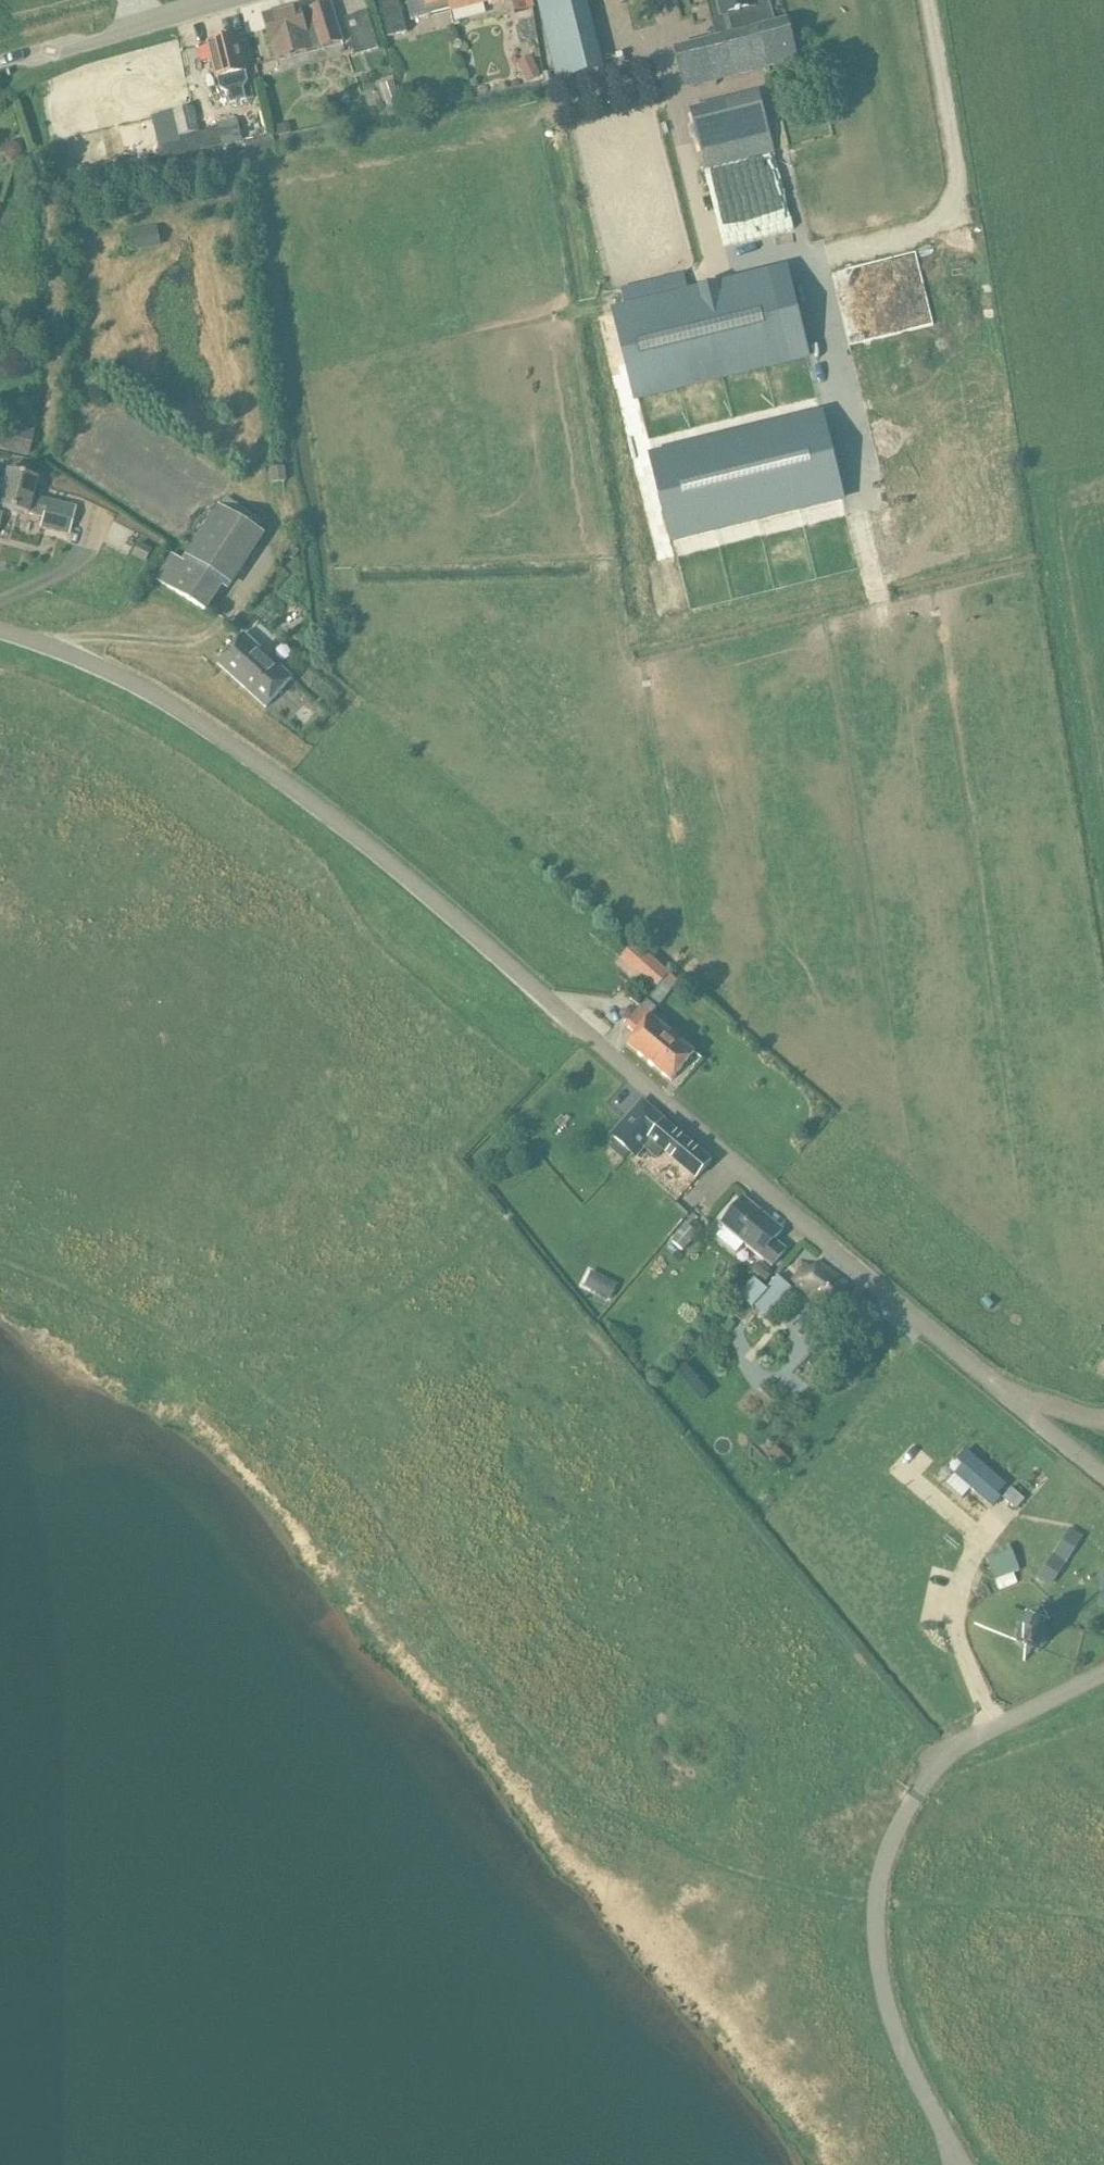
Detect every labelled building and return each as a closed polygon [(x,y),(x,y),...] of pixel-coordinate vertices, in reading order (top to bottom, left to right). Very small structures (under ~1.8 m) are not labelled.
[(380,4),(388,38),(408,33),(400,0),(397,0),(380,4)] [(448,0),(406,0),(411,20),(431,15),(451,10),(448,0)] [(451,10),(489,0),(490,6),(494,5),(494,6),(513,2),(515,13),(527,11),(525,0),(448,0),(451,10)] [(558,80),(601,70),(584,0),(538,0),(558,80)] [(687,89),(798,61),(788,22),(775,25),(770,4),(755,8),(753,0),(706,0),(712,21),(740,14),(745,34),(677,52),(687,89)] [(344,43),(333,6),(303,15),(301,7),(265,17),(278,62),(344,43)] [(380,50),(368,12),(345,19),(357,57),(380,50)] [(249,83),(247,73),(248,73),(239,36),(210,44),(222,89),(229,94),(244,90),(249,83)] [(531,58),(519,63),(527,81),(539,76),(531,58)] [(400,103),(393,82),(381,86),(388,107),(400,103)] [(776,154),(761,92),(690,109),(705,171),(776,154)] [(196,108),(160,115),(169,158),(223,146),(219,128),(201,132),(196,108)] [(242,142),(237,119),(217,123),(219,128),(223,146),(242,142)] [(275,137),(290,134),(287,119),(272,122),(275,137)] [(122,234),(126,254),(162,247),(158,227),(122,234)] [(787,360),(766,274),(611,312),(632,398),(787,360)] [(669,545),(845,502),(822,411),(647,454),(669,545)] [(1,423),(0,425),(0,451),(28,459),(35,433),(1,423)] [(7,472),(0,498),(0,507),(28,514),(28,513),(46,518),(43,530),(69,537),(77,507),(51,500),(50,502),(32,497),(37,480),(7,472)] [(221,506),(183,562),(173,556),(158,578),(171,587),(170,588),(206,612),(260,532),(221,506)] [(133,555),(147,562),(152,550),(139,544),(133,555)] [(301,553),(293,548),(287,556),(295,562),(301,553)] [(293,678),(244,634),(218,663),(266,708),(293,678)] [(671,974),(636,943),(621,960),(656,991),(662,984),(671,992),(679,982),(670,974),(671,974)] [(657,1010),(648,1002),(643,1008),(642,1007),(626,1025),(636,1033),(627,1044),(671,1082),(695,1054),(651,1016),(657,1010)] [(661,1125),(639,1107),(613,1138),(616,1140),(609,1148),(624,1160),(630,1152),(635,1157),(644,1147),(657,1158),(663,1151),(696,1179),(711,1161),(664,1122),(661,1125)] [(783,1231),(744,1198),(721,1225),(773,1269),(788,1250),(776,1240),(783,1231)] [(698,1235),(687,1226),(673,1243),(684,1252),(698,1235)] [(774,1272),(761,1261),(753,1271),(766,1282),(774,1272)] [(850,1287),(819,1263),(813,1271),(805,1265),(792,1282),(831,1312),(850,1287)] [(619,1286),(597,1276),(589,1293),(611,1303),(619,1286)] [(793,1289),(779,1276),(767,1290),(755,1279),(740,1297),(754,1309),(755,1308),(768,1318),(793,1289)] [(835,1366),(827,1350),(809,1359),(817,1375),(835,1366)] [(998,1496),(1006,1486),(966,1451),(958,1461),(963,1466),(946,1486),(962,1500),(970,1490),(992,1509),(1001,1499),(998,1496)] [(1011,1489),(1003,1499),(1016,1510),(1024,1500),(1011,1489)] [(1067,1524),(1039,1578),(1054,1585),(1082,1532),(1067,1524)] [(984,1555),(999,1590),(1017,1583),(1012,1571),(1020,1567),(1010,1544),(984,1555)] [(1048,1642),(1047,1629),(1038,1619),(1024,1619),(1014,1630),(1015,1643),(1025,1653),(1038,1653),(1048,1642)]
